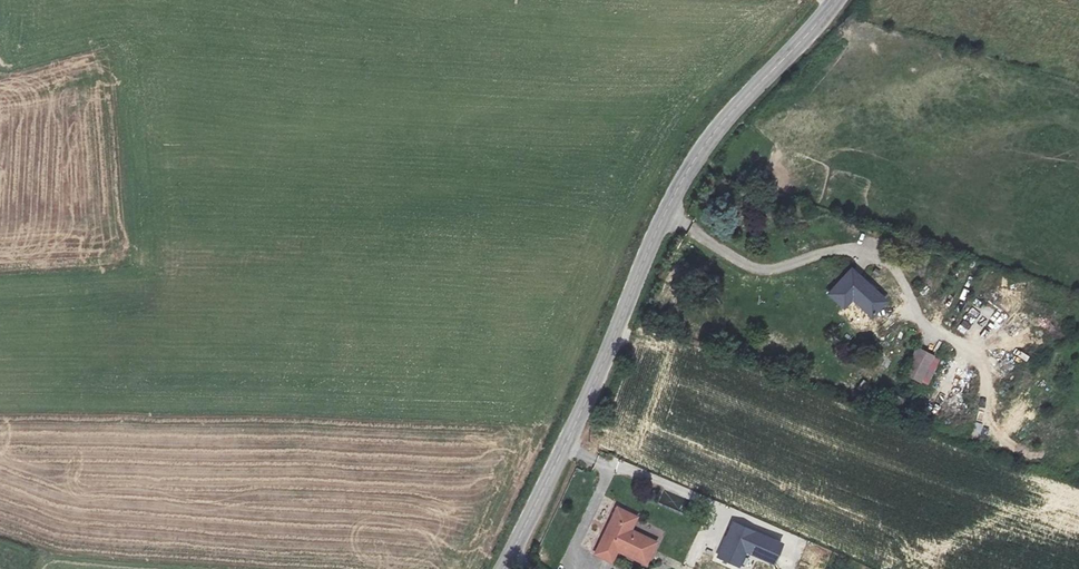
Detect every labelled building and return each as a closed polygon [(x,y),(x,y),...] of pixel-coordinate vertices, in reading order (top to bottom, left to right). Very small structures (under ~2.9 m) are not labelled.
[(866,316),(876,305),(864,295),(867,291),(847,273),(824,298),(837,309),(846,298),(866,316)] [(879,301),(867,291),(864,295),(876,305),(879,301)] [(882,331),(898,310),(890,304),(874,325),(882,331)] [(942,360),(917,348),(905,375),(929,386),(942,360)] [(646,558),(656,538),(632,527),(637,514),(617,504),(595,551),(612,559),(619,545),(646,558)] [(732,524),(724,543),(718,558),(740,567),(746,552),(774,564),(782,545),(732,524)]
